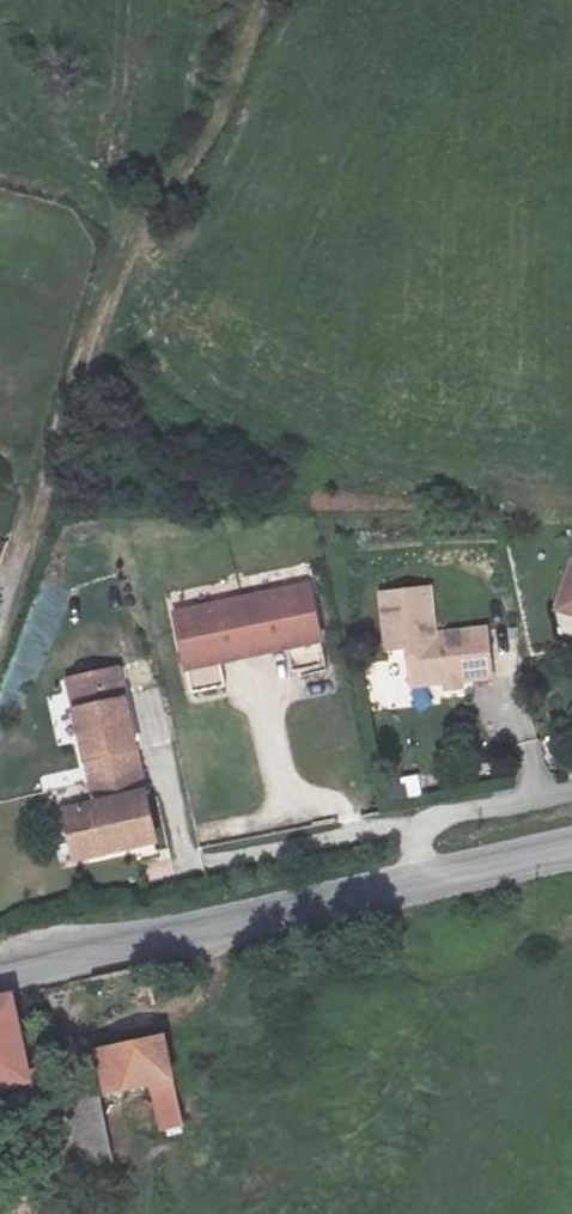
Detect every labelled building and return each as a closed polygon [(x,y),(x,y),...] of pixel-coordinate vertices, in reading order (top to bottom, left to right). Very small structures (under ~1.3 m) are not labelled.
[(558,570),(543,617),(571,627),(571,575),(558,570)] [(416,589),(368,594),(375,650),(395,648),(399,687),(433,683),(447,682),(478,679),(473,630),(422,636),(416,589)] [(298,598),(164,628),(175,674),(208,667),(210,674),(276,659),(275,652),(308,644),(298,598)] [(308,644),(275,652),(276,659),(310,652),(308,644)] [(103,660),(55,671),(80,782),(61,787),(76,857),(144,842),(103,660)] [(208,667),(175,674),(177,682),(210,674),(208,667)] [(447,682),(433,683),(434,690),(448,689),(447,682)] [(76,857),(61,787),(48,790),(64,860),(76,857)] [(107,1098),(151,1087),(175,1081),(149,972),(82,987),(107,1098)] [(33,1084),(13,1002),(0,1005),(0,1093),(33,1084)] [(203,1074),(175,1081),(151,1087),(161,1136),(185,1132),(185,1127),(213,1119),(203,1074)] [(42,1104),(60,1178),(119,1165),(101,1089),(71,1098),(66,1078),(44,1084),(48,1102),(42,1104)]
